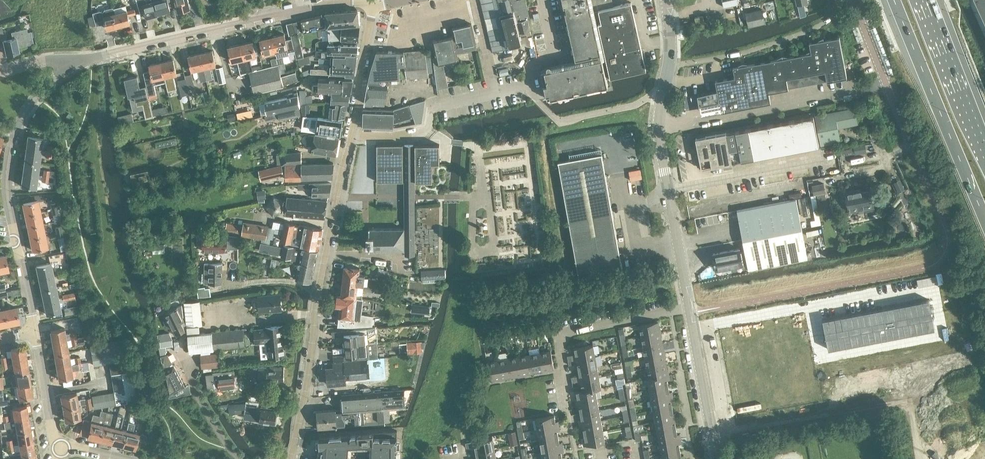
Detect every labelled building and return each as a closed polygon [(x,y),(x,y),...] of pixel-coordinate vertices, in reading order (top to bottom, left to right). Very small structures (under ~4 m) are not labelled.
[(0,14),(0,15),(12,11),(10,7),(3,0),(0,0),(0,13),(0,14)] [(115,8),(120,26),(131,23),(129,15),(140,12),(136,0),(129,0),(130,4),(131,9),(127,10),(126,5),(121,6),(122,7),(115,8)] [(159,13),(155,0),(143,3),(147,17),(159,14),(159,13)] [(159,13),(171,10),(168,0),(169,0),(155,0),(159,13)] [(179,11),(191,8),(188,0),(175,0),(179,11)] [(492,51),(522,44),(520,37),(532,34),(527,19),(530,18),(525,0),(479,0),(492,51)] [(545,67),(544,66),(542,66),(541,67),(541,68),(541,71),(547,98),(608,85),(607,78),(646,69),(631,2),(614,6),(612,0),(563,0),(577,63),(565,66),(546,70),(545,67)] [(104,16),(106,23),(107,29),(120,26),(115,8),(113,7),(104,9),(103,12),(104,16)] [(763,8),(747,12),(750,25),(766,22),(763,8)] [(92,12),(96,26),(106,23),(104,16),(103,12),(100,10),(92,12)] [(315,17),(301,20),(304,32),(316,29),(315,28),(327,25),(327,26),(343,25),(343,27),(359,28),(358,10),(355,10),(326,12),(326,16),(323,16),(323,15),(315,17)] [(301,20),(286,23),(289,35),(291,35),(298,33),(304,32),(301,20)] [(454,35),(453,35),(456,47),(476,43),(472,23),(452,27),(454,35)] [(358,41),(359,28),(343,27),(342,32),(339,33),(339,28),(329,29),(330,40),(340,39),(340,37),(342,37),(342,40),(358,41)] [(18,47),(30,44),(28,32),(27,28),(11,32),(12,37),(3,39),(7,55),(19,52),(18,47)] [(286,39),(284,33),(272,36),(277,54),(279,63),(284,62),(283,56),(289,55),(289,52),(295,50),(292,38),(286,39)] [(304,57),(298,33),(291,35),(292,38),(295,50),(297,58),(299,58),(304,57)] [(458,59),(456,47),(453,35),(432,40),(436,56),(432,57),(438,88),(448,86),(444,62),(458,59)] [(717,90),(697,94),(701,113),(703,113),(721,110),(771,100),(769,90),(788,86),(827,79),(847,75),(839,35),(809,41),(811,51),(733,66),(735,76),(715,79),(717,90)] [(272,36),(260,39),(264,56),(277,54),(272,36)] [(253,41),(241,44),(247,71),(260,68),(259,65),(252,67),(250,57),(256,56),(253,41)] [(241,73),(247,71),(241,44),(229,46),(232,62),(238,60),(241,73)] [(327,51),(327,53),(357,53),(359,45),(328,44),(327,51)] [(373,64),(369,78),(381,78),(406,77),(428,76),(428,72),(433,71),(430,51),(425,51),(425,49),(401,52),(377,52),(376,56),(378,56),(378,65),(373,64)] [(213,50),(201,53),(206,79),(207,80),(213,78),(210,66),(216,65),(213,50)] [(331,58),(331,63),(356,64),(357,53),(327,53),(327,51),(316,51),(316,57),(331,58)] [(201,80),(206,79),(201,53),(189,55),(192,70),(199,69),(201,75),(200,75),(201,80)] [(304,57),(299,58),(300,64),(310,62),(309,55),(304,57)] [(174,59),(162,62),(167,82),(168,89),(174,87),(171,75),(177,74),(174,59)] [(151,70),(144,71),(149,96),(150,99),(157,98),(157,94),(154,85),(167,82),(162,62),(150,64),(151,70)] [(465,83),(475,81),(470,62),(461,64),(465,83)] [(353,74),(352,75),(354,75),(356,64),(331,63),(331,69),(311,68),(303,71),(304,75),(310,73),(353,74)] [(283,83),(281,76),(278,64),(249,71),(255,93),(284,86),(283,83)] [(220,83),(226,82),(223,67),(216,68),(220,83)] [(295,71),(281,76),(283,83),(298,79),(295,71)] [(186,75),(186,78),(190,94),(196,92),(192,74),(186,75)] [(130,84),(128,84),(130,95),(134,94),(137,105),(143,104),(143,108),(146,118),(153,116),(153,115),(152,109),(149,96),(146,85),(140,87),(137,75),(128,77),(130,84)] [(318,91),(332,91),(350,92),(351,92),(351,91),(350,88),(350,85),(353,81),(354,79),(343,78),(344,78),(319,76),(318,83),(314,83),(313,91),(318,91)] [(182,96),(190,94),(186,78),(178,80),(182,96)] [(380,84),(381,78),(369,78),(365,104),(373,104),(385,105),(388,84),(380,84)] [(206,91),(201,93),(203,104),(209,102),(206,91)] [(326,102),(331,102),(347,103),(349,103),(350,92),(332,91),(332,94),(326,94),(326,102)] [(288,97),(265,102),(267,114),(278,111),(299,107),(300,107),(298,95),(297,92),(287,94),(288,97)] [(364,108),(363,124),(366,124),(366,128),(389,128),(389,127),(393,127),(393,123),(414,117),(416,124),(422,122),(424,107),(425,100),(394,109),(364,108)] [(344,119),(347,103),(331,102),(330,116),(344,119)] [(299,107),(278,111),(280,118),(280,119),(301,115),(299,107)] [(838,127),(858,123),(855,107),(814,115),(820,145),(841,141),(838,127)] [(266,120),(280,118),(278,111),(267,114),(265,114),(266,120)] [(134,121),(132,113),(118,116),(120,123),(120,124),(134,121)] [(319,116),(317,132),(341,136),(344,120),(319,116)] [(749,128),(737,130),(743,160),(754,157),(754,158),(818,145),(812,116),(749,128)] [(737,130),(726,132),(696,137),(702,168),(732,162),(743,160),(737,130)] [(308,134),(306,145),(313,146),(312,151),(336,155),(339,138),(316,134),(308,134)] [(157,147),(178,142),(176,135),(156,140),(157,147)] [(28,136),(26,148),(40,150),(42,138),(28,136)] [(440,163),(440,144),(377,144),(377,181),(403,181),(404,181),(415,181),(415,180),(416,180),(416,181),(433,181),(433,163),(440,163)] [(40,150),(26,148),(25,161),(39,162),(40,150)] [(570,159),(558,161),(579,278),(622,270),(602,153),(601,150),(570,155),(570,159)] [(301,152),(281,153),(281,155),(282,164),(285,164),(302,163),(301,152)] [(25,161),(23,173),(37,175),(39,162),(25,161)] [(285,164),(286,179),(304,178),(303,163),(302,163),(285,164)] [(304,178),(333,178),(333,163),(303,163),(304,178)] [(285,174),(282,164),(259,170),(262,181),(285,174)] [(630,169),(632,183),(644,182),(641,167),(630,169)] [(148,170),(131,174),(133,183),(150,179),(148,170)] [(35,187),(37,175),(23,173),(21,185),(35,187)] [(404,198),(405,228),(369,229),(369,235),(367,235),(367,244),(369,244),(369,249),(405,249),(405,255),(415,255),(415,204),(415,181),(404,181),(404,198)] [(313,183),(309,184),(309,188),(312,188),(312,196),(329,196),(330,196),(331,183),(313,183)] [(814,194),(825,192),(823,183),(812,185),(814,194)] [(846,192),(849,211),(873,206),(870,190),(862,191),(862,189),(848,191),(846,192)] [(265,190),(257,190),(258,199),(264,198),(266,198),(265,190)] [(274,197),(268,205),(273,214),(284,211),(284,201),(274,197)] [(285,214),(325,218),(327,201),(287,197),(285,214)] [(748,269),(807,257),(796,199),(737,210),(748,269)] [(23,203),(25,215),(40,212),(37,200),(23,203)] [(40,212),(25,215),(28,227),(43,224),(40,212)] [(243,225),(242,236),(262,239),(266,239),(268,226),(268,225),(244,221),(243,225)] [(262,239),(262,242),(269,244),(271,239),(273,239),(275,232),(282,234),(281,240),(290,242),(290,243),(319,249),(323,229),(299,224),(299,225),(285,222),(283,229),(268,226),(266,239),(262,239)] [(227,225),(218,223),(216,235),(225,234),(227,225)] [(227,223),(227,225),(225,234),(238,236),(242,236),(243,225),(227,223)] [(28,227),(30,239),(45,236),(43,224),(28,227)] [(225,234),(216,235),(202,235),(203,252),(227,251),(227,249),(238,248),(238,236),(225,234)] [(48,247),(45,236),(30,239),(33,251),(48,247)] [(262,242),(260,250),(278,254),(278,252),(282,253),(281,256),(291,258),(290,261),(299,263),(315,266),(318,251),(284,244),(283,247),(269,244),(262,242)] [(153,245),(153,253),(165,253),(165,244),(153,245)] [(739,248),(713,253),(716,269),(743,264),(739,248)] [(6,255),(0,256),(0,271),(9,270),(6,255)] [(278,267),(280,260),(272,258),(270,265),(278,267)] [(36,266),(39,278),(53,275),(50,263),(36,266)] [(204,283),(222,284),(222,263),(205,263),(204,283)] [(312,281),(315,266),(299,263),(298,268),(296,268),(295,273),(297,273),(296,278),(312,281)] [(345,266),(343,283),(358,285),(358,283),(363,284),(363,283),(367,283),(375,285),(376,279),(368,278),(368,276),(365,276),(365,275),(359,274),(360,268),(345,266)] [(444,269),(421,271),(422,279),(423,279),(423,283),(437,282),(436,278),(444,277),(446,277),(445,269),(444,269)] [(39,278),(42,290),(55,287),(53,275),(39,278)] [(343,283),(341,296),(356,298),(357,293),(363,293),(363,290),(366,290),(372,291),(374,290),(374,289),(375,285),(367,283),(363,283),(363,284),(358,283),(358,285),(343,283)] [(205,286),(197,287),(199,297),(211,295),(210,287),(206,288),(205,286)] [(63,298),(62,295),(62,292),(57,293),(55,287),(42,290),(44,302),(58,299),(63,298)] [(280,293),(258,296),(260,311),(273,310),(273,311),(282,310),(280,293)] [(337,300),(336,305),(340,305),(339,317),(344,318),(343,326),(359,326),(371,325),(372,316),(361,315),(362,303),(363,298),(356,298),(341,296),(338,295),(337,300)] [(930,295),(824,316),(830,345),(936,325),(930,295)] [(61,311),(58,299),(44,302),(47,314),(61,311)] [(190,351),(245,346),(243,329),(213,332),(200,333),(200,325),(202,325),(200,301),(185,303),(190,351)] [(412,304),(411,312),(429,314),(430,306),(412,304)] [(184,317),(182,305),(165,313),(176,335),(186,330),(182,322),(185,321),(183,317),(184,317)] [(20,322),(17,308),(5,310),(7,324),(20,322)] [(639,325),(641,335),(660,332),(658,321),(639,325)] [(254,330),(255,343),(256,343),(256,342),(267,341),(269,357),(286,355),(285,348),(287,346),(286,341),(284,340),(284,338),(283,325),(266,327),(266,328),(254,330)] [(64,328),(50,330),(52,343),(76,338),(75,332),(65,334),(64,328)] [(344,330),(345,345),(368,343),(367,337),(375,333),(375,328),(344,330)] [(660,332),(641,335),(643,346),(662,342),(660,332)] [(52,343),(54,355),(68,352),(67,346),(84,343),(83,337),(76,338),(52,343)] [(104,351),(92,353),(94,365),(109,363),(111,373),(130,370),(128,363),(124,364),(124,360),(120,340),(103,343),(104,351)] [(422,341),(407,342),(408,354),(413,354),(413,353),(423,352),(422,348),(424,348),(425,341),(422,342),(422,341)] [(376,342),(368,343),(345,345),(346,360),(378,358),(376,342)] [(643,346),(645,356),(664,353),(662,342),(643,346)] [(90,345),(92,353),(104,351),(103,343),(90,345)] [(167,350),(168,350),(167,344),(160,346),(161,353),(167,352),(167,350)] [(567,356),(568,360),(595,355),(593,344),(574,348),(576,355),(567,356)] [(11,349),(13,361),(27,359),(24,347),(11,349)] [(554,369),(551,350),(540,352),(544,372),(548,371),(548,370),(554,369)] [(54,355),(57,367),(81,363),(79,357),(69,359),(68,352),(54,355)] [(168,352),(161,354),(170,394),(178,390),(185,386),(174,364),(172,366),(170,363),(173,362),(168,352)] [(496,354),(497,360),(501,380),(506,379),(505,378),(511,377),(508,358),(507,352),(496,354)] [(540,352),(529,354),(533,373),(539,372),(539,373),(544,372),(540,352)] [(664,353),(645,356),(647,367),(666,364),(664,353)] [(212,368),(220,367),(219,354),(201,355),(202,369),(204,369),(212,368)] [(529,354),(518,356),(522,376),(527,375),(527,374),(533,373),(529,354)] [(597,366),(595,355),(568,360),(569,364),(577,362),(578,369),(597,366)] [(518,356),(508,358),(511,377),(517,376),(517,377),(522,376),(518,356)] [(29,371),(27,359),(13,361),(15,374),(29,371)] [(375,361),(365,360),(364,371),(374,371),(375,361)] [(496,381),(501,380),(497,360),(487,362),(490,381),(496,380),(496,381)] [(87,362),(81,363),(82,369),(82,371),(89,370),(87,362)] [(336,368),(327,368),(328,384),(346,383),(345,376),(358,375),(357,362),(336,364),(336,368)] [(81,363),(57,367),(59,379),(73,377),(72,370),(77,370),(82,369),(81,363)] [(263,380),(284,380),(284,367),(274,367),(274,364),(270,364),(270,367),(262,367),(246,368),(247,377),(252,377),(252,374),(263,373),(263,380)] [(647,367),(649,377),(667,374),(666,364),(647,367)] [(599,376),(597,366),(578,369),(580,376),(571,378),(572,381),(599,376)] [(130,370),(111,373),(112,380),(131,376),(130,370)] [(17,386),(31,384),(29,371),(15,374),(17,386)] [(213,374),(206,375),(207,383),(215,382),(216,386),(220,386),(220,388),(237,386),(235,374),(221,375),(221,371),(213,372),(213,374)] [(667,374),(649,377),(648,378),(650,389),(668,386),(667,379),(670,378),(669,374),(667,374)] [(112,380),(113,386),(133,383),(131,376),(112,380)] [(595,389),(601,388),(599,376),(572,381),(573,385),(581,384),(582,390),(595,388),(595,389)] [(115,404),(137,400),(133,383),(113,386),(114,392),(113,392),(115,404)] [(33,396),(31,384),(17,386),(19,398),(33,396)] [(670,392),(668,386),(650,389),(652,400),(673,396),(672,392),(670,392)] [(597,399),(595,389),(595,388),(582,390),(576,391),(578,398),(575,399),(576,403),(597,399)] [(389,408),(406,407),(404,389),(382,391),(384,408),(384,409),(389,408)] [(364,410),(384,408),(382,391),(381,391),(362,392),(364,410)] [(641,394),(641,391),(632,392),(627,393),(629,404),(634,403),(633,398),(633,395),(641,394)] [(344,411),(364,410),(362,392),(342,394),(343,409),(344,408),(344,411)] [(61,396),(63,408),(81,405),(85,404),(91,403),(90,397),(78,400),(76,393),(61,396)] [(108,393),(92,396),(95,408),(110,405),(108,393)] [(671,400),(673,400),(673,396),(652,400),(654,410),(672,407),(671,400)] [(599,409),(597,399),(576,403),(577,407),(579,406),(580,413),(599,409)] [(259,407),(259,401),(246,400),(241,402),(229,404),(230,414),(242,413),(241,409),(245,407),(245,413),(261,415),(260,421),(275,423),(277,409),(259,407)] [(26,405),(12,408),(15,420),(29,417),(26,405)] [(81,417),(80,411),(82,411),(81,405),(63,408),(65,420),(81,417)] [(674,414),(672,407),(654,410),(655,421),(677,417),(676,413),(674,414)] [(317,411),(314,411),(315,416),(316,417),(316,421),(315,423),(315,427),(318,427),(337,426),(337,425),(345,425),(345,418),(355,417),(355,424),(365,424),(364,410),(344,411),(344,408),(343,409),(317,411)] [(601,420),(599,409),(580,413),(581,419),(579,420),(580,424),(601,420)] [(86,436),(98,439),(105,411),(101,410),(99,415),(92,414),(92,416),(90,421),(87,434),(86,436)] [(105,411),(98,439),(110,442),(114,427),(109,426),(112,413),(105,411)] [(110,442),(122,445),(126,430),(120,428),(123,416),(118,414),(115,427),(114,427),(110,442)] [(536,418),(538,429),(559,425),(558,421),(556,422),(554,415),(536,418)] [(0,423),(0,429),(5,428),(16,426),(17,432),(31,430),(29,417),(15,420),(9,421),(4,422),(0,423)] [(675,421),(678,421),(677,417),(655,421),(657,431),(676,428),(675,421)] [(83,419),(80,432),(87,434),(90,421),(83,419)] [(584,434),(603,431),(601,420),(580,424),(581,428),(583,427),(584,434)] [(122,445),(135,448),(138,433),(133,432),(135,423),(128,422),(126,430),(122,445)] [(560,430),(559,425),(538,429),(540,440),(558,436),(557,430),(560,430)] [(678,435),(676,428),(657,431),(659,442),(681,438),(680,434),(678,435)] [(31,430),(17,432),(19,444),(33,442),(31,430)] [(348,444),(372,443),(372,458),(397,458),(397,430),(319,438),(320,446),(324,445),(322,458),(347,458),(348,444)] [(515,431),(508,432),(511,445),(517,444),(518,444),(515,431)] [(605,441),(603,431),(584,434),(585,441),(583,441),(584,445),(605,441)] [(562,442),(560,443),(558,436),(540,440),(542,451),(563,447),(562,442)] [(474,445),(476,452),(494,448),(492,438),(465,443),(466,446),(474,445)] [(679,443),(682,442),(681,438),(659,442),(661,453),(680,449),(679,443)] [(20,450),(21,457),(35,454),(33,442),(19,444),(13,445),(8,446),(9,452),(20,450)] [(563,447),(542,451),(543,458),(555,458),(562,458),(561,451),(563,451),(563,447)] [(496,458),(494,448),(476,452),(477,458),(475,458),(495,458),(496,458)] [(680,449),(661,453),(662,458),(684,458),(684,455),(681,456),(680,449)]
